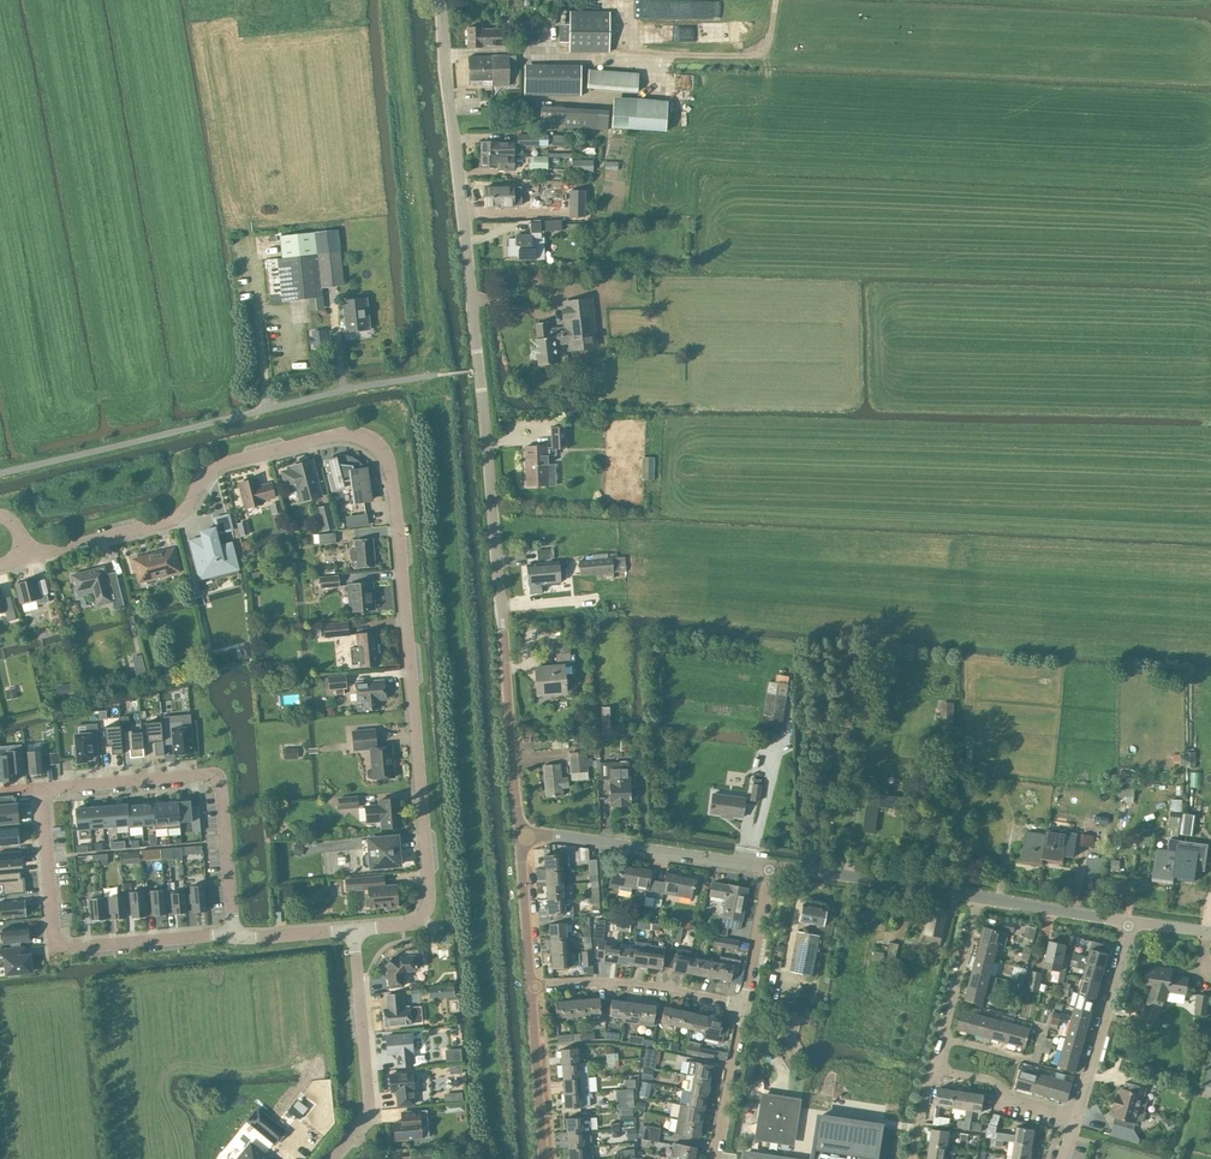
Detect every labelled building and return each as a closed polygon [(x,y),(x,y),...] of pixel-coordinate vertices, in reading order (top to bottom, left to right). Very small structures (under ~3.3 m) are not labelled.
[(560,9),(569,9),(569,0),(560,0),(560,9)] [(610,12),(570,11),(569,52),(609,53),(610,12)] [(517,21),(517,40),(529,40),(530,21),(517,21)] [(503,29),(497,29),(482,29),(482,28),(468,28),(468,47),(482,47),(482,45),(504,45),(503,29)] [(492,56),(469,56),(469,85),(492,85),(509,85),(509,70),(516,70),(516,56),(509,56),(509,55),(492,55),(492,56)] [(526,65),(525,95),(581,96),(581,66),(526,65)] [(500,120),(496,124),(500,129),(504,124),(500,120)] [(517,135),(518,146),(539,146),(546,145),(546,135),(539,135),(539,134),(517,135)] [(480,142),(480,153),(501,153),(503,155),(514,155),(514,142),(498,142),(480,142)] [(501,153),(480,153),(481,166),(497,166),(497,170),(514,169),(514,162),(516,162),(516,157),(514,157),(514,155),(503,155),(501,153)] [(529,170),(548,170),(548,157),(529,157),(529,170)] [(572,160),(572,172),(593,172),(593,160),(572,160)] [(541,192),(541,196),(552,196),(552,211),(555,212),(559,212),(561,211),(561,193),(561,186),(541,186),(541,192)] [(504,187),(485,187),(486,206),(504,206),(504,205),(521,205),(521,187),(505,187),(504,187)] [(570,190),(569,217),(585,217),(586,190),(570,190)] [(530,221),(530,234),(515,234),(515,238),(508,238),(508,246),(507,246),(507,256),(518,256),(518,259),(535,259),(535,258),(543,258),(543,236),(543,231),(562,230),(561,220),(541,221),(541,220),(530,221)] [(344,286),(338,230),(280,236),(282,258),(266,260),(271,303),(323,297),(322,288),(344,286)] [(363,299),(344,301),(347,331),(367,329),(363,299)] [(538,337),(535,337),(538,365),(557,363),(555,345),(570,343),(571,349),(595,347),(591,305),(566,308),(568,319),(564,320),(564,326),(555,327),(555,328),(548,329),(547,321),(536,322),(538,337)] [(311,337),(311,343),(314,343),(314,348),(326,347),(326,342),(328,342),(328,336),(325,336),(325,330),(313,332),(313,337),(311,337)] [(550,427),(551,449),(567,449),(566,427),(550,427)] [(547,445),(525,446),(527,486),(549,485),(547,445)] [(367,479),(368,479),(367,475),(366,470),(363,466),(361,463),(357,460),(353,458),(349,456),(344,455),(340,455),(335,456),(336,458),(325,461),(332,489),(344,487),(343,481),(351,480),(354,503),(371,500),(369,486),(364,487),(363,477),(367,476),(367,479)] [(290,467),(291,471),(290,471),(286,472),(284,474),(283,477),(284,481),(286,483),(287,489),(297,486),(301,499),(320,494),(312,461),(290,467)] [(641,469),(641,480),(653,480),(654,470),(641,469)] [(262,500),(275,497),(271,483),(259,486),(257,479),(239,483),(245,508),(263,503),(262,500)] [(279,501),(270,504),(272,513),(282,511),(279,501)] [(323,530),(335,527),(329,506),(318,508),(323,530)] [(348,527),(367,525),(366,515),(347,517),(348,527)] [(245,522),(237,524),(240,536),(249,534),(245,522)] [(201,578),(238,568),(231,543),(219,546),(214,528),(209,530),(208,529),(207,530),(202,532),(204,540),(192,543),(201,578)] [(319,544),(336,542),(335,533),(318,534),(319,544)] [(303,536),(302,541),(304,545),(309,544),(311,540),(308,536),(303,536)] [(351,548),(349,550),(350,559),(352,561),(357,561),(358,567),(375,566),(372,539),(355,540),(356,547),(351,548)] [(139,582),(181,571),(175,548),(149,555),(149,554),(148,554),(148,555),(143,556),(133,559),(139,582)] [(550,548),(536,549),(537,560),(545,559),(551,559),(551,558),(550,549),(550,548)] [(581,574),(613,571),(611,557),(579,560),(581,574)] [(527,565),(527,566),(529,584),(530,594),(542,593),(541,583),(547,582),(547,585),(557,584),(557,581),(560,581),(559,568),(567,567),(567,561),(527,565)] [(114,610),(125,607),(119,585),(109,587),(104,567),(71,575),(75,591),(92,587),(96,606),(112,602),(114,610)] [(259,571),(251,572),(253,580),(260,579),(259,571)] [(320,588),(339,586),(338,576),(320,578),(320,588)] [(37,604),(49,601),(47,593),(40,595),(36,578),(16,583),(21,603),(36,599),(37,604)] [(354,611),(375,609),(374,598),(371,598),(370,582),(348,584),(349,593),(352,593),(354,611)] [(17,619),(12,600),(4,603),(0,588),(0,612),(5,611),(8,621),(17,619)] [(325,637),(349,635),(348,622),(324,624),(325,637)] [(572,624),(572,638),(587,638),(588,624),(572,624)] [(360,667),(379,665),(376,632),(357,634),(358,647),(350,648),(351,665),(360,664),(360,667)] [(555,645),(557,666),(535,668),(537,690),(552,688),(553,693),(566,692),(564,666),(571,666),(570,643),(555,645)] [(248,644),(239,647),(243,660),(252,657),(248,644)] [(144,664),(134,666),(137,676),(146,674),(144,664)] [(330,689),(346,687),(345,676),(329,677),(330,689)] [(377,700),(386,699),(384,680),(356,683),(357,701),(364,701),(365,710),(378,708),(377,700)] [(761,730),(780,733),(787,685),(769,682),(761,730)] [(75,683),(65,685),(67,695),(77,693),(75,683)] [(15,687),(5,690),(7,700),(18,698),(15,687)] [(940,722),(954,723),(954,702),(941,702),(940,722)] [(106,711),(98,711),(99,719),(106,719),(106,711)] [(190,712),(164,715),(164,723),(166,737),(173,737),(175,754),(193,752),(191,727),(190,712)] [(156,755),(164,754),(161,722),(147,723),(148,741),(155,741),(156,755)] [(76,746),(74,747),(74,756),(77,756),(78,762),(86,761),(86,759),(92,759),(91,751),(92,751),(92,749),(99,749),(97,732),(98,732),(98,723),(88,724),(89,733),(89,734),(75,735),(76,746)] [(618,725),(618,740),(631,740),(631,725),(618,725)] [(120,726),(105,727),(107,745),(112,745),(113,753),(122,753),(120,726)] [(376,747),(375,729),(352,731),(354,750),(370,749),(372,769),(369,769),(367,771),(368,776),(370,778),(373,778),(373,779),(395,777),(392,746),(376,747)] [(132,730),(123,731),(125,751),(125,752),(130,752),(130,758),(144,756),(142,732),(132,733),(132,730)] [(298,748),(283,748),(283,750),(283,759),(299,759),(298,748)] [(0,755),(0,781),(18,780),(18,774),(25,773),(23,749),(7,750),(8,754),(0,755)] [(44,773),(42,751),(28,752),(30,774),(44,773)] [(569,752),(570,773),(588,772),(586,751),(569,752)] [(1186,752),(1186,768),(1196,768),(1196,752),(1186,752)] [(47,765),(59,764),(58,755),(46,756),(47,765)] [(812,756),(810,767),(825,769),(826,758),(812,756)] [(621,802),(621,805),(630,805),(630,798),(634,798),(636,796),(636,787),(633,785),(629,785),(629,768),(628,768),(628,761),(607,762),(600,762),(601,779),(611,779),(611,802),(621,802)] [(562,795),(561,788),(569,787),(568,777),(561,778),(560,764),(544,766),(547,796),(562,795)] [(751,800),(759,801),(761,786),(760,785),(761,780),(754,779),(751,800)] [(867,806),(864,830),(876,831),(879,806),(903,809),(905,797),(869,792),(867,801),(868,801),(868,806),(867,806)] [(710,813),(743,817),(745,798),(713,794),(710,813)] [(340,808),(358,807),(358,797),(339,798),(340,808)] [(401,816),(402,816),(401,808),(400,808),(399,798),(379,800),(380,805),(366,806),(367,822),(381,820),(382,828),(402,826),(401,816)] [(1172,798),(1171,811),(1182,812),(1182,799),(1172,798)] [(191,800),(177,801),(180,827),(181,827),(180,822),(193,821),(191,800)] [(177,801),(165,802),(167,828),(180,827),(177,801)] [(20,823),(18,802),(0,804),(0,825),(20,823)] [(165,802),(152,803),(154,825),(155,824),(155,829),(167,828),(165,802)] [(152,803),(139,805),(141,826),(154,825),(152,803)] [(126,804),(114,805),(116,826),(128,825),(126,804)] [(128,804),(126,804),(128,825),(129,825),(129,827),(141,826),(139,805),(128,806),(128,804)] [(114,805),(101,806),(103,827),(116,826),(114,805)] [(101,806),(88,807),(90,828),(103,827),(101,806)] [(88,807),(75,808),(77,830),(90,828),(88,807)] [(1170,811),(1168,827),(1170,827),(1171,827),(1179,829),(1182,812),(1171,811),(1170,811)] [(1184,813),(1181,834),(1194,835),(1197,815),(1184,813)] [(1112,826),(1099,825),(1097,844),(1110,846),(1112,826)] [(0,831),(0,848),(18,846),(17,830),(0,831)] [(1046,834),(1043,861),(1063,863),(1067,832),(1047,830),(1046,834)] [(1042,866),(1043,861),(1046,834),(1026,832),(1022,863),(1042,866)] [(371,867),(400,865),(398,836),(369,839),(370,854),(365,855),(363,857),(364,865),(366,867),(371,866),(371,867)] [(1157,849),(1153,880),(1173,883),(1174,878),(1177,852),(1179,839),(1170,838),(1168,850),(1157,849)] [(1177,852),(1174,878),(1194,881),(1196,869),(1205,871),(1208,843),(1179,839),(1177,852)] [(296,843),(291,852),(301,857),(305,847),(302,846),(304,842),(299,840),(297,844),(296,843)] [(102,842),(94,843),(95,851),(103,850),(102,842)] [(23,865),(22,851),(0,853),(0,867),(23,865)] [(122,864),(131,863),(130,852),(121,853),(122,864)] [(568,853),(561,854),(544,855),(546,870),(562,869),(562,870),(569,869),(568,853)] [(597,859),(588,860),(589,874),(598,874),(597,859)] [(621,885),(631,887),(647,889),(646,897),(654,898),(657,881),(650,880),(651,870),(640,868),(640,869),(620,865),(619,873),(612,872),(609,887),(620,889),(621,885)] [(563,883),(562,870),(562,869),(546,870),(547,884),(563,883)] [(21,872),(0,874),(0,885),(3,885),(4,895),(26,893),(25,877),(21,878),(21,872)] [(666,873),(664,882),(657,881),(654,898),(662,899),(663,892),(691,897),(693,885),(695,885),(696,879),(677,876),(677,875),(666,873)] [(590,882),(591,882),(598,881),(598,874),(589,874),(590,882)] [(395,905),(398,905),(396,885),(382,886),(381,876),(346,879),(347,890),(369,888),(369,895),(365,895),(366,906),(370,906),(370,907),(387,906),(387,908),(395,908),(395,905)] [(728,885),(713,882),(710,895),(726,898),(722,916),(741,920),(748,888),(728,884),(728,885)] [(563,892),(563,883),(547,884),(548,899),(572,897),(571,892),(563,892)] [(193,911),(207,910),(205,885),(191,887),(191,893),(188,894),(188,893),(187,893),(188,903),(189,903),(192,903),(193,911)] [(166,909),(165,895),(164,889),(151,891),(153,915),(167,914),(166,909)] [(168,895),(165,895),(166,909),(169,908),(173,908),(173,913),(187,912),(185,890),(171,891),(171,894),(168,895)] [(132,917),(147,916),(144,891),(130,892),(132,917)] [(107,897),(104,897),(105,914),(108,914),(112,913),(112,918),(126,917),(124,895),(110,897),(107,897)] [(105,914),(104,897),(90,898),(92,920),(105,919),(105,914)] [(555,914),(557,913),(562,913),(563,918),(573,917),(572,897),(548,899),(549,914),(553,914),(555,914)] [(27,916),(25,900),(0,902),(0,919),(27,916)] [(813,929),(812,934),(815,934),(821,935),(820,937),(830,939),(833,924),(823,922),(826,911),(802,906),(799,921),(816,924),(815,930),(813,929)] [(927,934),(925,941),(941,945),(942,937),(948,909),(932,906),(926,934),(927,934)] [(308,912),(298,913),(298,920),(309,919),(308,912)] [(1000,918),(997,928),(1014,932),(1016,922),(1000,918)] [(623,931),(624,923),(616,922),(615,930),(623,931)] [(550,939),(567,938),(566,923),(549,924),(550,939)] [(726,936),(728,926),(717,924),(715,934),(726,936)] [(1027,925),(1024,937),(1033,940),(1036,928),(1027,925)] [(673,941),(680,943),(683,927),(676,926),(673,941)] [(985,926),(981,941),(998,946),(1005,948),(1009,932),(1002,930),(985,926)] [(29,941),(28,927),(3,929),(4,943),(11,943),(11,945),(11,946),(21,945),(21,944),(20,945),(20,942),(29,941)] [(695,930),(694,937),(701,938),(702,931),(695,930)] [(815,934),(812,934),(797,931),(789,971),(813,975),(820,937),(821,935),(815,934)] [(714,946),(721,947),(723,938),(716,937),(714,946)] [(551,947),(552,953),(568,952),(567,938),(550,939),(548,940),(548,947),(551,947)] [(723,938),(721,947),(738,950),(739,941),(723,938)] [(618,963),(620,947),(606,945),(607,940),(599,939),(597,957),(604,958),(603,961),(605,961),(604,963),(611,964),(612,962),(618,963)] [(1061,970),(1067,944),(1050,940),(1044,967),(1061,970)] [(1092,948),(1089,956),(1074,952),(1072,959),(1079,961),(1087,963),(1105,968),(1109,953),(1101,951),(1104,943),(1093,940),(1091,947),(1092,948)] [(635,941),(635,945),(633,965),(647,967),(650,945),(651,945),(651,943),(635,941)] [(995,960),(998,946),(981,941),(977,955),(995,960)] [(890,942),(886,958),(895,960),(899,944),(890,942)] [(629,944),(629,948),(620,947),(618,963),(633,965),(635,945),(629,944)] [(665,947),(651,945),(650,945),(647,967),(662,969),(665,947)] [(24,947),(0,949),(0,967),(4,966),(5,975),(33,973),(32,953),(25,954),(24,947)] [(686,973),(691,951),(676,948),(672,970),(673,970),(673,973),(680,974),(680,971),(686,973)] [(417,966),(424,966),(422,949),(406,950),(406,954),(398,954),(395,957),(393,956),(386,965),(387,967),(385,970),(386,979),(388,979),(389,987),(403,986),(402,975),(406,971),(417,969),(417,966)] [(593,965),(592,950),(584,951),(585,965),(593,965)] [(701,975),(704,959),(690,957),(691,951),(686,973),(701,975)] [(552,954),(549,955),(550,961),(552,962),(553,968),(569,967),(575,967),(574,952),(568,952),(552,953),(552,954)] [(991,975),(995,960),(977,955),(973,970),(991,975)] [(718,962),(715,978),(716,978),(716,981),(723,982),(723,980),(730,981),(732,973),(737,974),(740,960),(720,956),(718,962)] [(715,978),(718,962),(704,959),(701,975),(715,978)] [(1072,959),(1070,966),(1078,967),(1079,961),(1072,959)] [(1079,961),(1078,967),(1085,969),(1083,978),(1101,983),(1105,968),(1087,963),(1079,961)] [(1150,1004),(1158,1007),(1161,1000),(1165,1001),(1169,990),(1187,993),(1189,978),(1172,975),(1173,969),(1149,965),(1147,979),(1155,981),(1147,1003),(1150,1004)] [(973,970),(969,985),(987,989),(987,990),(994,992),(998,977),(991,975),(973,970)] [(1031,970),(1027,989),(1039,992),(1043,972),(1031,970)] [(1017,982),(1024,984),(1025,977),(1018,975),(1017,982)] [(1101,983),(1083,978),(1079,993),(1097,998),(1101,983)] [(1063,982),(1061,988),(1070,990),(1071,984),(1063,982)] [(453,985),(441,987),(442,996),(454,995),(453,985)] [(987,989),(969,985),(965,999),(983,1004),(987,990),(987,989)] [(1070,990),(1061,988),(1060,995),(1068,997),(1070,990)] [(385,1026),(411,1024),(409,1007),(404,1007),(403,993),(387,995),(388,1009),(384,1009),(385,1026)] [(1097,998),(1079,993),(1075,1007),(1093,1012),(1097,998)] [(1194,1013),(1208,1015),(1210,997),(1210,996),(1197,994),(1194,1013)] [(600,998),(586,999),(587,1022),(602,1020),(600,998)] [(577,1020),(577,1016),(586,1015),(586,1022),(587,1022),(586,999),(570,1000),(571,1016),(571,1020),(577,1020)] [(624,1017),(627,1001),(612,999),(609,1015),(624,1017)] [(555,1001),(556,1017),(571,1016),(570,1000),(555,1001)] [(623,1022),(638,1024),(641,1003),(627,1001),(624,1017),(623,1022)] [(1057,1001),(1055,1007),(1062,1010),(1064,1004),(1057,1001)] [(653,1026),(654,1021),(656,1005),(641,1003),(638,1024),(653,1026)] [(1009,1011),(1016,1013),(1018,1006),(1011,1004),(1009,1011)] [(661,1022),(675,1025),(679,1009),(665,1006),(661,1022)] [(1093,1012),(1075,1007),(1072,1015),(1061,1012),(1059,1018),(1071,1021),(1089,1026),(1093,1012)] [(1154,1022),(1157,1013),(1141,1008),(1138,1017),(1143,1019),(1154,1022)] [(690,1028),(693,1012),(679,1009),(675,1025),(690,1028)] [(787,1010),(785,1017),(797,1019),(798,1012),(787,1010)] [(958,1029),(975,1033),(980,1014),(962,1010),(958,1029)] [(1061,1012),(1054,1010),(1052,1016),(1059,1018),(1061,1012)] [(704,1031),(708,1015),(693,1012),(690,1028),(704,1031)] [(804,1014),(803,1025),(815,1027),(816,1016),(804,1014)] [(996,1019),(980,1014),(975,1033),(991,1038),(996,1019)] [(708,1015),(704,1031),(704,1032),(703,1038),(722,1042),(724,1035),(719,1034),(723,1019),(708,1015)] [(1058,1024),(1059,1018),(1052,1016),(1051,1022),(1058,1024)] [(1013,1023),(996,1019),(991,1038),(1008,1042),(1013,1023)] [(1089,1026),(1071,1021),(1067,1036),(1084,1042),(1089,1026)] [(1013,1023),(1008,1042),(1025,1047),(1027,1039),(1032,1040),(1035,1030),(1030,1029),(1030,1028),(1013,1023)] [(411,1052),(413,1052),(411,1034),(386,1036),(388,1054),(397,1053),(398,1066),(413,1065),(411,1052)] [(573,1041),(572,1034),(557,1035),(558,1042),(573,1041)] [(636,1043),(637,1036),(630,1035),(628,1042),(636,1043)] [(1084,1042),(1067,1036),(1063,1051),(1080,1056),(1084,1042)] [(1044,1045),(1051,1047),(1053,1041),(1046,1039),(1044,1045)] [(663,1048),(670,1049),(672,1042),(672,1041),(665,1040),(663,1048)] [(672,1042),(670,1049),(677,1051),(679,1044),(672,1042)] [(699,1056),(701,1048),(701,1047),(701,1046),(688,1044),(686,1053),(692,1054),(699,1056)] [(1049,1054),(1051,1047),(1044,1045),(1042,1051),(1049,1054)] [(701,1048),(699,1056),(714,1059),(715,1050),(701,1047),(701,1048)] [(801,1047),(794,1051),(800,1059),(806,1056),(801,1047)] [(562,1064),(578,1063),(577,1048),(561,1049),(562,1064)] [(460,1049),(447,1050),(448,1062),(461,1061),(460,1049)] [(1076,1071),(1080,1056),(1063,1051),(1058,1066),(1076,1071)] [(1122,1059),(1119,1068),(1129,1071),(1132,1061),(1122,1059)] [(615,1067),(614,1060),(606,1060),(607,1068),(615,1067)] [(713,1065),(696,1062),(689,1060),(687,1075),(694,1076),(710,1079),(713,1065)] [(578,1063),(562,1064),(563,1079),(588,1077),(587,1062),(578,1063)] [(644,1068),(642,1078),(652,1080),(654,1070),(644,1068)] [(1033,1092),(1039,1073),(1021,1068),(1016,1087),(1033,1092)] [(416,1082),(417,1080),(416,1075),(415,1073),(413,1074),(413,1072),(390,1075),(391,1091),(397,1091),(398,1105),(414,1104),(413,1089),(414,1089),(413,1082),(416,1082)] [(1050,1096),(1055,1077),(1039,1073),(1033,1092),(1050,1096)] [(707,1094),(710,1079),(694,1076),(687,1075),(686,1080),(683,1080),(682,1087),(684,1088),(684,1089),(691,1091),(707,1094)] [(588,1077),(563,1079),(564,1094),(589,1092),(588,1077)] [(1072,1082),(1055,1077),(1050,1096),(1067,1101),(1072,1082)] [(635,1080),(627,1080),(628,1089),(635,1088),(635,1080)] [(1145,1094),(1144,1094),(1146,1087),(1125,1081),(1124,1088),(1122,1088),(1120,1094),(1118,1093),(1116,1101),(1145,1110),(1149,1098),(1144,1097),(1145,1094)] [(937,1104),(952,1107),(955,1090),(940,1087),(937,1104)] [(632,1089),(623,1090),(625,1107),(633,1107),(632,1089)] [(649,1091),(640,1089),(639,1096),(648,1098),(649,1091)] [(967,1109),(970,1092),(955,1090),(952,1107),(967,1109)] [(691,1091),(688,1105),(704,1108),(707,1094),(691,1091)] [(463,1092),(455,1093),(455,1101),(464,1100),(463,1092)] [(589,1092),(564,1094),(565,1108),(579,1107),(582,1107),(591,1106),(589,1092)] [(982,1112),(984,1102),(985,1094),(970,1092),(967,1109),(965,1120),(964,1128),(970,1129),(973,1110),(982,1112)] [(799,1114),(796,1114),(798,1101),(784,1099),(785,1095),(776,1094),(776,1098),(764,1096),(762,1103),(760,1103),(757,1117),(760,1118),(757,1136),(792,1141),(794,1129),(797,1129),(799,1114)] [(297,1100),(292,1107),(300,1113),(306,1107),(297,1100)] [(636,1101),(635,1108),(644,1110),(646,1103),(636,1101)] [(1142,1121),(1145,1110),(1116,1101),(1113,1109),(1115,1110),(1114,1116),(1116,1116),(1114,1123),(1135,1129),(1137,1122),(1137,1120),(1142,1121)] [(464,1102),(455,1103),(456,1112),(465,1111),(464,1102)] [(680,1103),(677,1118),(701,1123),(704,1108),(688,1105),(680,1103)] [(256,1108),(247,1119),(254,1125),(275,1143),(285,1131),(264,1114),(256,1108)] [(402,1112),(402,1121),(394,1122),(396,1140),(422,1137),(421,1121),(428,1120),(427,1110),(402,1112)] [(633,1110),(622,1111),(622,1119),(633,1119),(633,1110)] [(880,1126),(819,1116),(812,1158),(875,1158),(880,1126)] [(935,1116),(934,1123),(946,1125),(948,1118),(935,1116)] [(587,1126),(583,1126),(582,1117),(566,1118),(567,1133),(587,1131),(587,1126)] [(674,1133),(683,1134),(699,1137),(701,1123),(677,1118),(674,1133)] [(619,1122),(611,1123),(612,1130),(620,1129),(619,1122)] [(989,1124),(987,1137),(995,1138),(998,1125),(989,1124)] [(644,1132),(659,1135),(661,1128),(645,1125),(644,1132)] [(1015,1141),(1033,1144),(1035,1129),(1018,1126),(1015,1141)] [(636,1128),(627,1129),(627,1140),(636,1140),(636,1131),(636,1128)] [(930,1144),(948,1146),(950,1131),(933,1128),(930,1144)] [(587,1132),(587,1131),(567,1133),(568,1148),(592,1146),(591,1131),(587,1132)] [(658,1142),(659,1135),(644,1132),(643,1139),(658,1142)] [(969,1134),(961,1132),(960,1139),(968,1140),(969,1134)] [(1015,1141),(1013,1157),(1028,1158),(1030,1158),(1033,1144),(1015,1141)] [(672,1149),(679,1150),(678,1158),(681,1158),(697,1158),(698,1154),(696,1154),(697,1147),(681,1144),(673,1142),(672,1149)] [(251,1143),(239,1157),(241,1158),(240,1158),(270,1158),(251,1143)] [(928,1158),(932,1158),(953,1158),(954,1156),(947,1155),(948,1146),(930,1144),(928,1158)] [(781,1145),(780,1153),(788,1154),(789,1146),(781,1145)] [(592,1146),(568,1148),(569,1158),(593,1158),(592,1146)]
